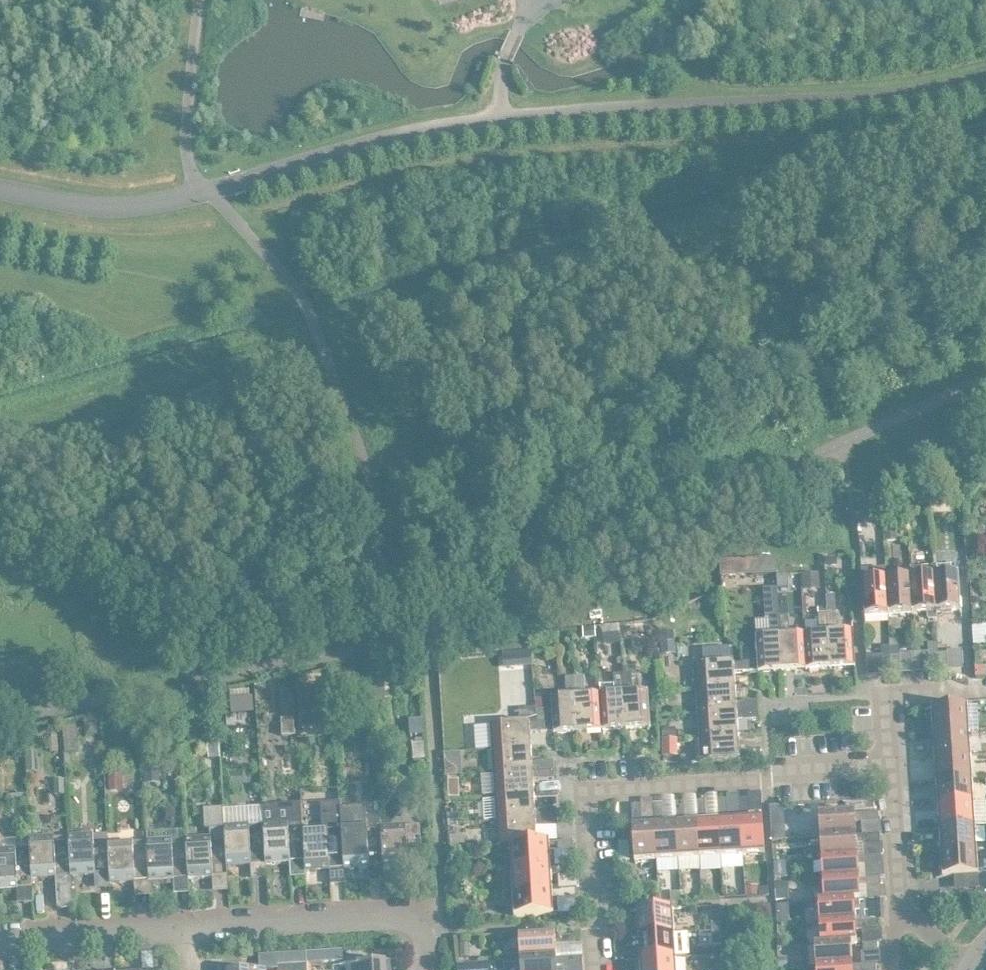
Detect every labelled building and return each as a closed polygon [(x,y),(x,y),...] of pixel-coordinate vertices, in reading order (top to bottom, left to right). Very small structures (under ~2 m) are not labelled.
[(832,549),(832,559),(835,559),(835,561),(844,561),(844,551),(836,551),(836,549),(832,549)] [(783,552),(759,553),(760,569),(784,567),(783,552)] [(965,557),(940,559),(941,571),(943,606),(968,605),(965,557)] [(917,560),(917,572),(920,608),(943,606),(941,571),(940,559),(917,560)] [(826,567),(809,568),(810,583),(827,582),(826,567)] [(795,568),(784,569),(785,582),(795,581),(795,568)] [(917,572),(893,574),(895,609),(920,608),(917,572)] [(895,609),(893,574),(869,575),(871,611),(895,609)] [(842,589),(833,590),(834,600),(834,607),(844,607),(842,589)] [(826,627),(811,627),(814,663),(838,662),(834,607),(825,608),(826,627)] [(844,607),(834,607),(838,662),(862,660),(860,625),(845,625),(844,607)] [(796,609),(786,610),(790,665),(814,663),(811,627),(797,628),(796,609)] [(772,611),(761,611),(762,630),(763,630),(778,629),(777,610),(772,611)] [(763,630),(765,655),(766,664),(765,664),(765,666),(790,665),(786,610),(777,610),(778,629),(763,630)] [(638,621),(627,622),(628,630),(638,629),(638,621)] [(602,622),(590,623),(591,632),(603,631),(602,622)] [(681,625),(667,625),(668,635),(681,634),(681,625)] [(682,634),(668,635),(669,647),(682,646),(682,634)] [(945,637),(935,637),(936,648),(945,647),(945,639),(945,637)] [(906,640),(897,640),(898,650),(907,650),(907,647),(906,640)] [(538,643),(524,644),(525,660),(539,659),(538,643)] [(946,662),(945,647),(936,648),(937,663),(946,662)] [(954,647),(945,647),(946,662),(955,662),(954,647)] [(899,665),(898,650),(889,651),(889,666),(899,665)] [(907,650),(898,650),(899,665),(908,665),(907,650)] [(702,659),(703,683),(742,681),(742,666),(765,664),(766,664),(765,655),(750,656),(741,657),(741,656),(702,659)] [(621,687),(607,688),(609,724),(633,722),(629,667),(620,668),(621,687)] [(639,667),(629,667),(633,722),(658,721),(655,685),(640,686),(639,667)] [(558,691),(560,715),(561,725),(560,725),(560,727),(585,725),(582,670),(573,671),(574,690),(558,691)] [(591,670),(582,670),(585,725),(609,724),(607,688),(592,689),(591,670)] [(393,681),(380,681),(381,695),(394,694),(393,681)] [(703,683),(705,708),(765,703),(764,694),(743,696),(742,681),(703,683)] [(238,690),(234,690),(234,706),(261,705),(260,689),(257,690),(257,684),(238,684),(238,690)] [(939,702),(940,727),(976,724),(974,700),(957,701),(939,702)] [(545,716),(545,704),(543,704),(543,701),(526,702),(527,717),(536,716),(537,717),(545,717),(545,716)] [(705,708),(706,731),(745,729),(744,714),(765,713),(765,703),(705,708)] [(429,712),(416,713),(417,730),(431,729),(429,712)] [(301,713),(289,713),(289,729),(301,728),(301,713)] [(497,718),(499,743),(538,740),(537,726),(560,725),(561,725),(560,715),(545,716),(545,717),(537,717),(536,716),(527,717),(497,718)] [(83,720),(70,721),(72,745),(85,744),(83,720)] [(683,722),(669,722),(670,732),(683,732),(683,722)] [(940,727),(942,751),(977,748),(976,724),(940,727)] [(745,729),(706,731),(708,756),(746,753),(753,752),(753,753),(768,752),(767,743),(746,744),(745,729)] [(422,737),(419,737),(420,753),(432,752),(432,747),(431,732),(422,733),(422,737)] [(669,733),(669,750),(685,750),(685,733),(669,733)] [(226,734),(215,735),(216,751),(227,750),(226,734)] [(499,743),(500,767),(561,763),(560,754),(539,755),(538,740),(499,743)] [(468,746),(451,747),(452,760),(468,759),(468,746)] [(942,751),(943,775),(979,772),(977,748),(942,751)] [(167,763),(151,764),(151,777),(168,776),(167,763)] [(500,767),(502,791),(541,788),(540,774),(561,772),(561,763),(500,767)] [(129,767),(114,767),(114,785),(130,785),(129,767)] [(943,775),(945,799),(981,797),(979,772),(943,775)] [(71,773),(61,773),(61,788),(71,787),(71,773)] [(466,774),(455,774),(456,791),(467,791),(466,774)] [(502,791),(503,815),(564,811),(563,802),(542,803),(541,788),(502,791)] [(748,813),(747,813),(749,849),(772,848),(770,812),(757,813),(756,791),(746,792),(747,807),(748,807),(748,813)] [(726,814),(728,850),(749,849),(747,813),(735,814),(734,793),(725,793),(726,808),(726,814)] [(309,826),(311,851),(312,865),(337,864),(336,859),(351,858),(348,823),(346,794),(328,796),(330,825),(309,826)] [(705,816),(704,816),(707,852),(728,850),(726,814),(714,815),(712,794),(703,794),(704,809),(705,809),(705,816)] [(880,794),(852,796),(852,805),(881,803),(880,794)] [(683,817),(685,853),(707,852),(704,816),(692,816),(691,795),(682,796),(683,811),(683,817)] [(269,818),(272,853),(272,858),(297,856),(297,851),(311,851),(309,826),(307,796),(268,798),(269,818)] [(662,818),(661,818),(663,854),(685,853),(683,817),(671,818),(669,797),(660,797),(661,812),(662,818)] [(945,799),(946,823),(982,820),(981,797),(945,799)] [(663,854),(661,818),(649,819),(648,798),(638,798),(639,813),(640,813),(640,820),(639,820),(641,856),(663,854)] [(217,831),(192,833),(195,867),(195,872),(219,871),(219,866),(233,865),(233,860),(230,821),(229,801),(211,802),(212,820),(216,820),(217,831)] [(467,806),(454,806),(455,817),(467,817),(467,806)] [(826,809),(827,831),(863,829),(862,817),(886,815),(885,806),(870,807),(862,808),(862,807),(826,809)] [(348,823),(351,858),(351,863),(375,861),(375,856),(389,856),(387,821),(386,807),(371,808),(372,822),(348,823)] [(505,839),(517,839),(517,838),(544,836),(543,822),(564,820),(564,811),(503,815),(505,839)] [(269,818),(230,821),(233,860),(258,859),(257,854),(272,853),(269,818)] [(387,821),(389,856),(390,860),(415,859),(414,854),(429,853),(426,819),(387,821)] [(792,820),(778,821),(779,834),(793,833),(792,820)] [(946,823),(948,847),(984,844),(982,820),(946,823)] [(75,830),(77,865),(77,869),(102,868),(101,863),(116,862),(114,838),(113,828),(75,830)] [(827,831),(828,853),(864,850),(863,838),(887,837),(886,828),(872,828),(872,829),(863,829),(827,831)] [(472,829),(457,829),(457,841),(472,841),(472,829)] [(35,832),(36,842),(38,872),(63,870),(63,865),(77,865),(75,830),(35,832)] [(192,833),(153,835),(156,870),(156,874),(181,873),(180,868),(195,867),(192,833)] [(517,838),(517,839),(518,862),(558,860),(557,845),(580,843),(580,834),(565,835),(556,836),(556,835),(544,836),(517,838)] [(636,834),(625,835),(626,855),(637,854),(636,834)] [(114,838),(116,862),(117,877),(142,875),(141,870),(156,870),(153,835),(114,838)] [(24,882),(24,878),(38,877),(38,872),(36,842),(0,844),(0,884),(24,882)] [(984,844),(948,847),(949,871),(985,869),(984,844)] [(828,853),(830,874),(865,872),(865,860),(888,858),(888,849),(873,850),(864,851),(864,850),(828,853)] [(793,856),(781,856),(782,872),(794,871),(793,856)] [(518,862),(520,886),(559,883),(558,869),(582,867),(581,858),(566,859),(567,859),(558,860),(518,862)] [(830,874),(831,895),(831,896),(861,894),(861,895),(867,894),(866,881),(887,880),(887,871),(872,872),(866,872),(865,872),(830,874)] [(795,876),(782,877),(783,893),(795,893),(795,876)] [(765,880),(753,880),(753,890),(765,890),(765,881),(765,880)] [(559,883),(520,886),(521,910),(560,908),(560,893),(583,891),(583,882),(568,883),(559,884),(559,883)] [(687,886),(677,886),(678,894),(687,894),(687,886)] [(872,893),(873,902),(888,902),(887,892),(872,893)] [(825,896),(826,917),(862,915),(861,895),(861,894),(831,896),(831,895),(825,896)] [(644,905),(645,929),(681,927),(680,902),(644,905)] [(474,903),(464,904),(464,915),(474,915),(474,903)] [(718,910),(718,925),(728,924),(727,910),(718,910)] [(826,917),(828,938),(828,939),(858,937),(858,938),(864,937),(863,924),(886,923),(886,914),(871,915),(862,916),(862,915),(826,917)] [(728,924),(718,925),(719,939),(728,939),(728,924)] [(645,929),(647,953),(683,951),(681,927),(645,929)] [(526,931),(527,954),(563,952),(562,939),(581,938),(581,929),(566,929),(566,930),(562,930),(562,929),(542,930),(535,931),(526,931)] [(794,932),(785,932),(785,940),(794,940),(794,932)] [(869,936),(870,946),(885,945),(884,936),(869,936)] [(477,937),(467,937),(467,951),(477,951),(477,937)] [(822,939),(823,961),(859,959),(858,938),(858,937),(828,939),(828,938),(822,939)] [(313,947),(313,957),(349,955),(349,944),(313,947)] [(122,969),(162,969),(162,965),(163,965),(162,945),(146,946),(147,966),(143,966),(122,967),(122,969)] [(280,960),(313,957),(313,947),(279,949),(280,960)] [(528,969),(564,969),(564,961),(586,959),(585,950),(567,951),(567,952),(563,952),(527,954),(528,969)] [(795,950),(785,951),(785,962),(795,962),(795,950)] [(648,969),(684,969),(683,951),(647,953),(648,969)] [(397,955),(354,958),(355,969),(398,969),(397,955)] [(465,957),(466,969),(495,969),(494,955),(465,957)] [(823,961),(824,969),(860,969),(859,968),(883,966),(882,957),(868,958),(868,959),(859,959),(823,961)] [(721,969),(730,969),(729,958),(720,958),(721,969)]
